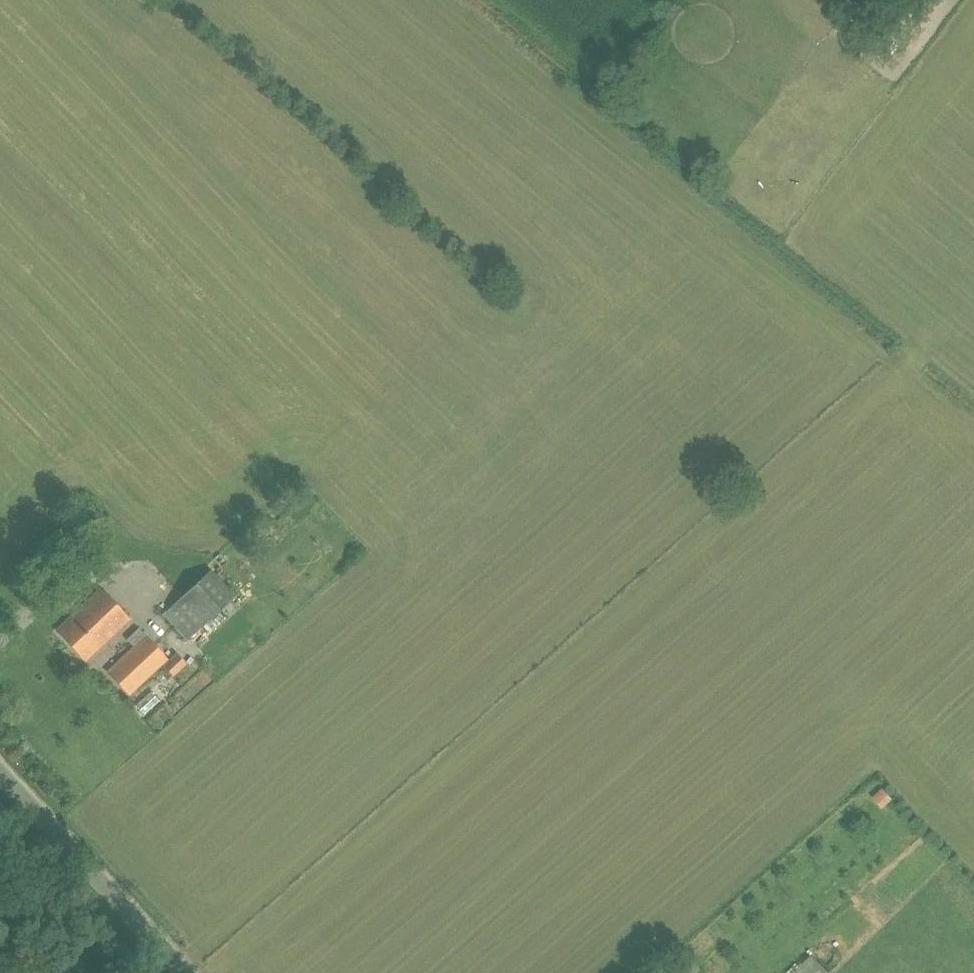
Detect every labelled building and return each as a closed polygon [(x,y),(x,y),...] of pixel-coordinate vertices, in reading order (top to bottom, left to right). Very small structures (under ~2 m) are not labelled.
[(859,7),(851,16),(873,34),(881,24),(895,7),(888,1),(874,19),(859,7)] [(164,613),(188,640),(236,595),(212,568),(164,613)] [(131,620),(102,589),(58,630),(86,661),(131,620)] [(108,671),(129,693),(167,658),(140,629),(129,639),(135,646),(108,671)] [(175,677),(187,664),(179,656),(166,668),(175,677)] [(159,686),(143,700),(152,709),(167,696),(159,686)] [(154,712),(165,726),(182,711),(171,698),(154,712)] [(838,938),(826,945),(836,960),(847,952),(838,938)] [(831,972),(817,953),(798,967),(803,972),(829,972),(831,972)]
